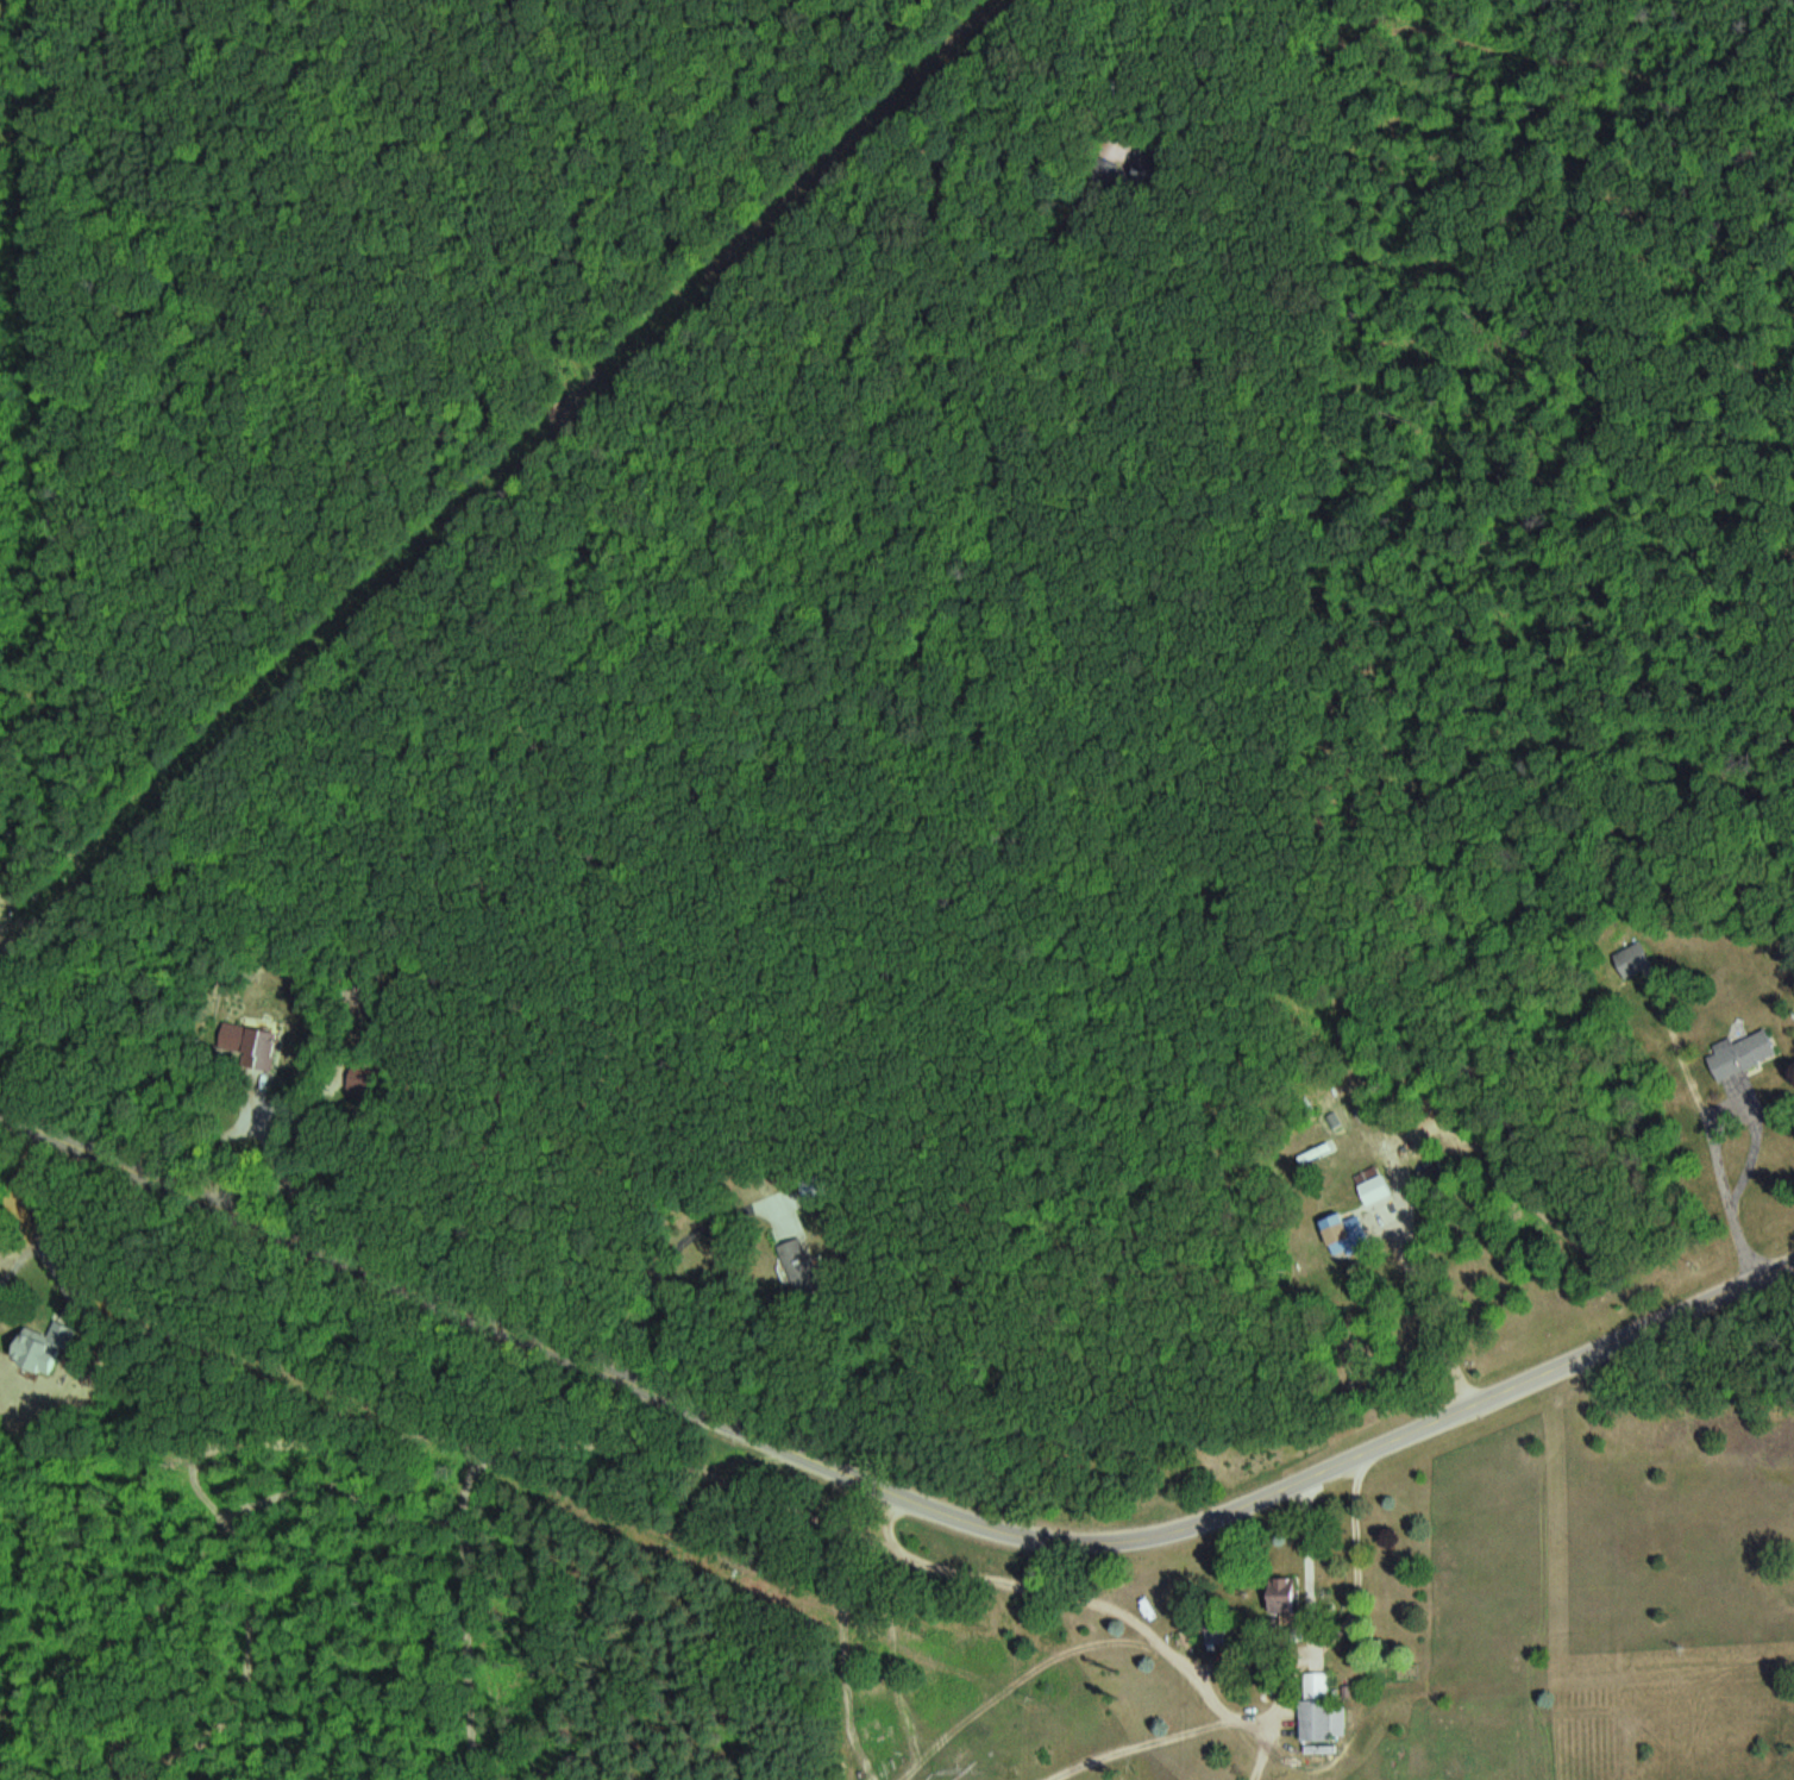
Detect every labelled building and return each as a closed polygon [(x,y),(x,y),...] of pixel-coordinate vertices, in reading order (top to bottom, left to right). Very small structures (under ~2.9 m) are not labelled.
[(1628,978),(1655,964),(1644,942),(1617,956),(1628,978)] [(1721,1081),(1783,1058),(1772,1029),(1710,1052),(1721,1081)] [(1374,1206),(1395,1192),(1377,1166),(1356,1181),(1374,1206)] [(1327,1231),(1338,1254),(1360,1242),(1355,1233),(1366,1227),(1360,1215),(1327,1231)] [(13,1358),(53,1376),(68,1343),(28,1325),(13,1358)] [(1274,1580),(1274,1606),(1300,1606),(1300,1580),(1274,1580)] [(1211,1643),(1230,1643),(1230,1628),(1211,1628),(1211,1643)] [(1333,1672),(1306,1672),(1305,1741),(1338,1741),(1338,1737),(1349,1737),(1349,1706),(1333,1706),(1333,1672)]
